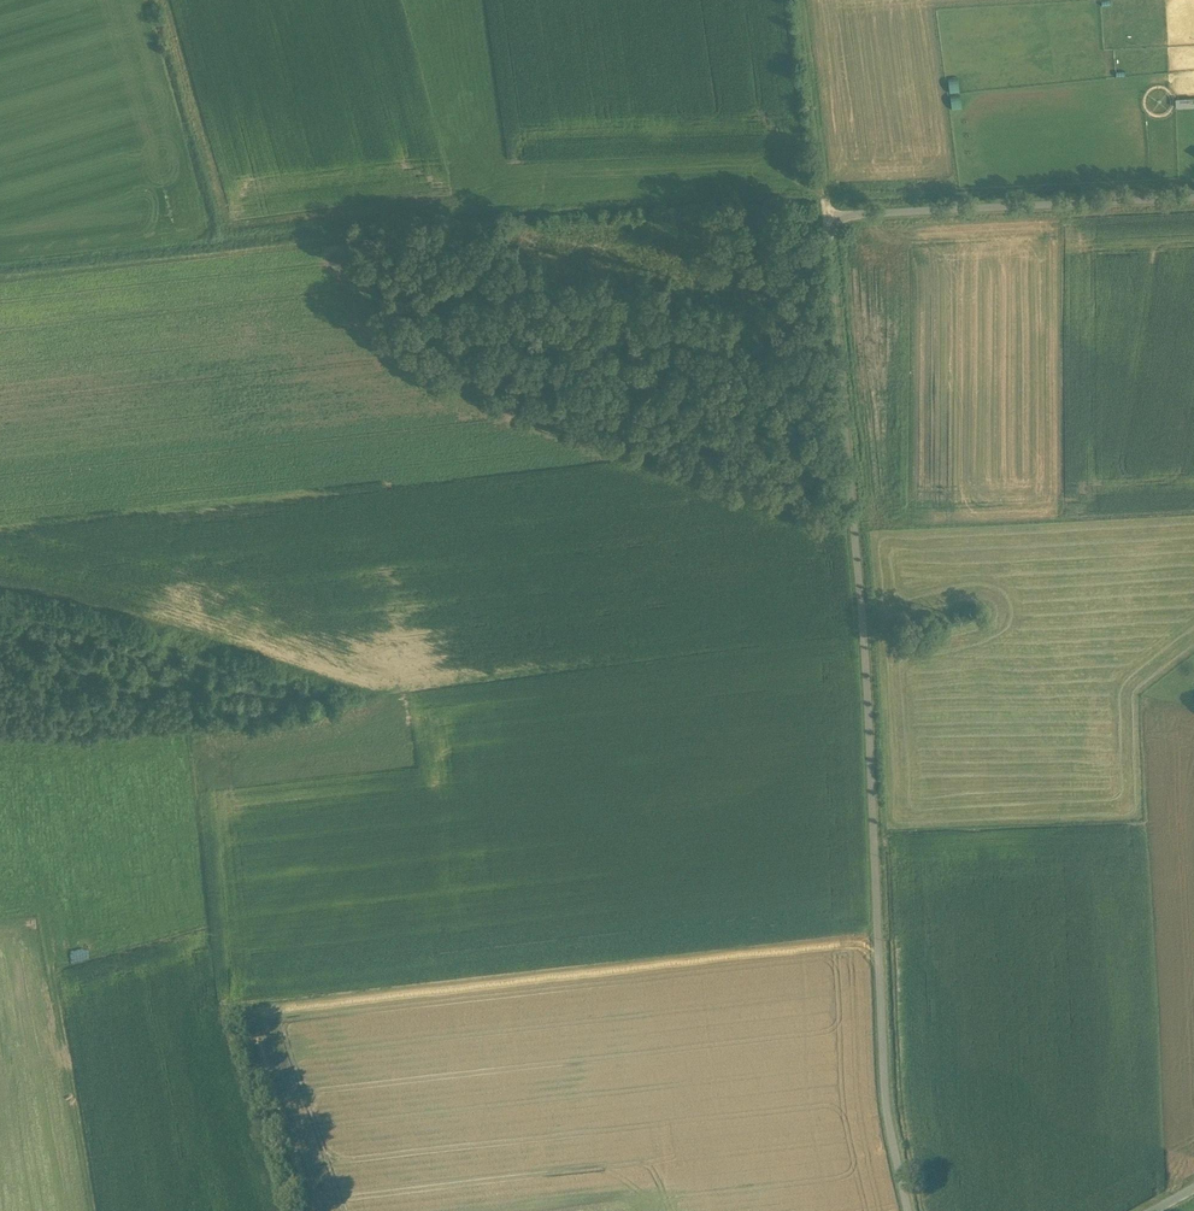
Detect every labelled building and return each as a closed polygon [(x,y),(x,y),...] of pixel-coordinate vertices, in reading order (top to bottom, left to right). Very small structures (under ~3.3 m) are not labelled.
[(953,79),(955,88),(962,87),(961,78),(953,79)] [(1180,105),(1193,104),(1193,95),(1179,96),(1180,105)]
